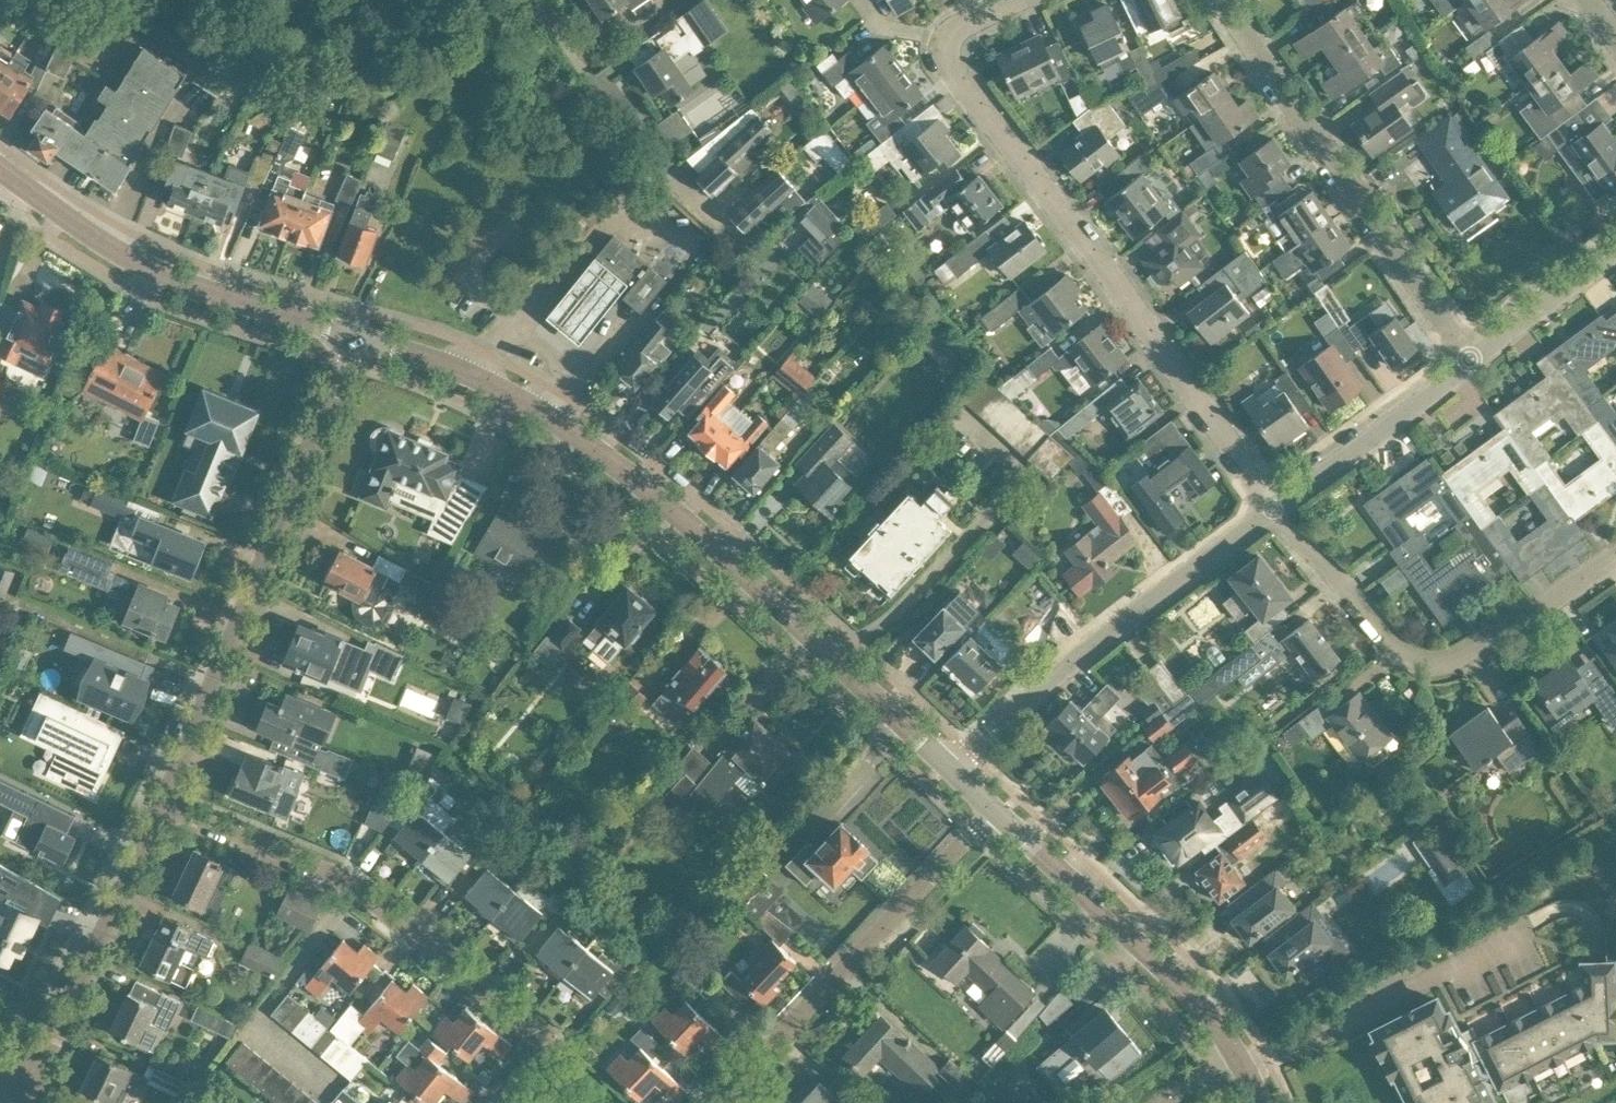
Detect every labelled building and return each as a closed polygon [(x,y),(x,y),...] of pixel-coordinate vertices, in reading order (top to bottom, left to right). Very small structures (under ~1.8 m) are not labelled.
[(28,8),(39,15),(40,14),(48,1),(45,0),(33,0),(28,8)] [(644,0),(579,0),(585,9),(593,3),(603,18),(627,1),(632,9),(644,0)] [(627,52),(637,66),(636,66),(655,93),(663,87),(673,102),(691,89),(692,88),(673,61),(689,49),(693,47),(695,50),(700,47),(724,30),(704,0),(701,0),(678,16),(654,33),(627,52)] [(807,1),(820,18),(844,0),(806,0),(807,1)] [(897,13),(914,4),(912,0),(890,0),(897,13)] [(1139,34),(1165,21),(1170,31),(1185,24),(1173,0),(1122,0),(1139,34)] [(1313,30),(1295,42),(1305,56),(1325,41),(1335,55),(1364,35),(1354,21),(1367,12),(1358,0),(1356,0),(1313,30)] [(1311,9),(1324,2),(1323,0),(1307,0),(1311,9)] [(1443,15),(1454,7),(1448,0),(1431,0),(1443,15)] [(1467,0),(1477,13),(1464,22),(1474,35),(1517,3),(1522,0),(1468,0),(1467,0)] [(39,15),(38,17),(48,24),(59,5),(48,1),(40,14),(39,15)] [(1083,25),(1092,45),(1102,68),(1118,60),(1124,72),(1137,65),(1147,87),(1160,82),(1154,70),(1142,45),(1129,51),(1124,40),(1126,39),(1124,35),(1122,36),(1108,4),(1093,10),(1097,18),(1083,25)] [(64,78),(91,19),(73,12),(49,63),(49,62),(46,66),(45,69),(64,78)] [(1517,27),(1490,46),(1503,64),(1510,59),(1529,85),(1558,65),(1547,50),(1567,35),(1558,22),(1529,43),(1517,27)] [(1075,75),(1059,41),(1046,47),(1040,35),(1025,42),(1026,45),(999,58),(1009,79),(1011,78),(1018,91),(1042,79),(1044,83),(1058,76),(1061,82),(1075,75)] [(1364,35),(1335,55),(1344,68),(1324,83),(1333,96),(1379,64),(1385,73),(1401,62),(1386,40),(1373,48),(1364,35)] [(82,122),(62,150),(92,169),(94,166),(117,180),(184,73),(127,37),(76,118),(82,122)] [(1476,38),(1465,46),(1474,58),(1485,51),(1476,38)] [(1417,40),(1405,49),(1413,60),(1425,52),(1417,40)] [(14,55),(1,46),(0,45),(0,77),(14,55)] [(858,89),(866,99),(903,71),(884,46),(861,64),(850,50),(837,60),(832,53),(817,65),(822,72),(833,86),(835,84),(845,97),(857,87),(858,89)] [(0,77),(0,107),(10,114),(25,90),(32,95),(45,69),(46,66),(39,63),(33,75),(24,70),(28,64),(32,57),(18,48),(14,55),(0,77)] [(1196,48),(1154,70),(1160,82),(1163,80),(1202,60),(1196,48)] [(234,70),(206,59),(192,80),(217,96),(224,84),(234,70)] [(1475,60),(1464,68),(1470,76),(1481,68),(1475,60)] [(1527,107),(1522,110),(1540,137),(1546,133),(1556,126),(1572,115),(1562,101),(1579,88),(1597,75),(1587,62),(1567,77),(1558,65),(1530,85),(1539,98),(1527,107)] [(1408,66),(1388,79),(1371,92),(1371,93),(1375,91),(1384,103),(1353,125),(1373,153),(1410,127),(1397,108),(1407,101),(1409,104),(1414,105),(1425,97),(1426,93),(1417,80),(1411,84),(1407,79),(1414,74),(1408,66)] [(866,121),(882,141),(882,142),(906,123),(898,113),(921,95),(903,71),(866,99),(877,113),(866,121)] [(304,72),(295,90),(306,95),(314,76),(304,72)] [(1213,72),(1195,84),(1176,98),(1185,111),(1194,105),(1202,117),(1231,97),(1213,72)] [(1373,76),(1365,82),(1370,89),(1381,81),(1377,76),(1373,76)] [(790,78),(776,89),(787,102),(800,90),(790,78)] [(1128,94),(1141,114),(1172,93),(1163,80),(1160,82),(1147,87),(1128,94)] [(1202,117),(1189,126),(1206,150),(1215,145),(1223,156),(1232,149),(1225,139),(1240,128),(1257,115),(1246,100),(1237,106),(1231,97),(1202,117)] [(762,100),(756,104),(761,110),(767,105),(762,100)] [(1108,101),(1091,106),(1089,108),(1077,117),(1073,120),(1081,132),(1075,137),(1078,141),(1061,154),(1080,179),(1104,161),(1106,164),(1115,157),(1119,154),(1107,139),(1126,124),(1108,101)] [(44,108),(27,136),(34,140),(30,146),(49,158),(51,156),(56,160),(62,150),(82,122),(76,118),(56,106),(52,113),(44,108)] [(721,154),(696,177),(713,194),(720,187),(721,189),(724,187),(722,185),(737,171),(741,175),(755,162),(756,154),(750,148),(772,128),(753,107),(722,131),(709,141),(721,154)] [(1505,197),(1464,140),(1472,134),(1470,132),(1475,129),(1462,109),(1416,140),(1450,187),(1436,198),(1445,210),(1443,211),(1446,215),(1448,214),(1457,226),(1458,225),(1461,229),(1476,217),(1505,197)] [(1556,126),(1546,133),(1559,150),(1590,127),(1578,110),(1572,115),(1556,126)] [(882,141),(878,144),(897,169),(903,164),(914,179),(918,176),(923,172),(936,162),(941,168),(942,167),(959,154),(943,133),(948,129),(939,118),(925,128),(916,116),(906,123),(882,142),(882,141)] [(374,151),(393,159),(407,127),(388,119),(374,151)] [(192,129),(175,123),(166,150),(182,156),(192,129)] [(1614,140),(1602,123),(1585,136),(1574,144),(1609,193),(1615,188),(1615,143),(1614,140)] [(283,142),(263,185),(274,189),(266,210),(263,209),(261,215),(263,216),(260,224),(272,228),(272,229),(289,235),(303,200),(312,176),(295,170),(292,178),(280,174),(286,161),(295,157),(306,133),(290,125),(287,132),(283,142)] [(718,125),(699,138),(704,145),(709,141),(722,131),(718,125)] [(823,129),(804,146),(817,161),(836,144),(823,129)] [(263,185),(283,142),(271,137),(262,157),(256,154),(249,170),(230,163),(226,176),(210,170),(208,174),(201,193),(195,210),(222,220),(224,215),(232,218),(244,187),(246,180),(262,188),(263,185)] [(1252,215),(1253,217),(1276,201),(1275,200),(1285,192),(1271,173),(1289,161),(1273,137),(1241,160),(1252,175),(1243,181),(1262,208),(1252,215)] [(1502,143),(1497,146),(1505,157),(1518,148),(1514,142),(1505,148),(1502,143)] [(1206,150),(1190,163),(1197,174),(1208,166),(1223,156),(1215,145),(1206,150)] [(1144,152),(1140,156),(1122,169),(1131,181),(1109,198),(1120,213),(1117,215),(1134,237),(1167,212),(1158,200),(1161,197),(1144,175),(1155,167),(1144,152)] [(1223,156),(1208,166),(1216,177),(1230,167),(1223,156)] [(201,193),(208,174),(210,170),(177,158),(164,193),(172,196),(170,200),(195,210),(201,193)] [(793,211),(807,199),(779,169),(754,192),(753,191),(729,213),(746,230),(756,221),(765,232),(793,211)] [(957,169),(903,211),(918,230),(929,221),(929,220),(940,211),(941,212),(951,204),(960,215),(957,218),(954,221),(954,225),(955,229),(959,232),(963,232),(966,231),(970,228),(971,230),(1002,206),(978,175),(968,183),(957,169)] [(362,179),(348,172),(335,200),(349,207),(362,179)] [(378,194),(367,190),(366,193),(362,192),(339,254),(351,259),(352,262),(358,264),(362,263),(365,264),(378,230),(366,225),(378,194)] [(807,199),(793,211),(822,242),(841,221),(816,191),(807,199)] [(1276,201),(1253,217),(1258,224),(1264,220),(1274,213),(1285,230),(1276,237),(1286,251),(1272,260),(1273,261),(1303,240),(1331,220),(1310,192),(1300,199),(1295,192),(1278,203),(1276,201)] [(303,200),(289,235),(307,242),(310,233),(322,238),(330,218),(334,205),(321,200),(319,206),(303,200)] [(1195,202),(1175,217),(1157,230),(1165,240),(1142,258),(1161,283),(1171,275),(1179,285),(1203,267),(1187,246),(1201,234),(1187,217),(1199,207),(1195,202)] [(855,227),(864,239),(885,223),(876,211),(855,227)] [(1303,240),(1273,261),(1282,274),(1283,275),(1286,276),(1288,275),(1290,274),(1308,262),(1318,276),(1308,284),(1314,292),(1323,286),(1320,281),(1345,263),(1338,255),(1349,247),(1331,220),(1303,240)] [(987,229),(946,261),(937,268),(948,282),(957,276),(957,277),(991,250),(1011,276),(1046,248),(1025,221),(997,242),(987,229)] [(1571,228),(1559,236),(1571,252),(1573,251),(1582,244),(1571,228)] [(614,235),(592,261),(629,290),(624,296),(641,311),(668,279),(650,265),(619,239),(614,235)] [(1245,250),(1214,274),(1197,287),(1198,288),(1201,285),(1209,295),(1187,312),(1204,334),(1215,326),(1221,335),(1250,313),(1240,300),(1266,281),(1245,250)] [(735,280),(745,268),(730,255),(721,267),(735,280)] [(913,258),(898,269),(911,285),(925,274),(913,258)] [(628,285),(596,259),(585,273),(565,298),(548,318),(580,344),(597,323),(616,299),(628,285)] [(939,282),(932,274),(923,283),(930,290),(939,282)] [(1020,287),(1003,300),(981,318),(992,331),(1021,308),(1031,321),(1039,315),(1053,334),(1086,308),(1074,293),(1078,290),(1066,275),(1032,302),(1020,287)] [(818,316),(832,298),(813,282),(798,299),(818,316)] [(24,301),(8,337),(1,352),(41,371),(68,313),(50,304),(47,311),(24,301)] [(672,350),(660,340),(669,330),(667,328),(675,318),(664,309),(656,319),(655,318),(634,344),(637,347),(634,350),(631,348),(619,362),(622,365),(616,373),(635,388),(655,363),(659,366),(672,350)] [(1346,323),(1339,327),(1355,351),(1362,346),(1364,348),(1374,341),(1392,366),(1417,348),(1403,329),(1398,322),(1395,316),(1379,327),(1369,312),(1349,327),(1346,323)] [(1549,354),(1563,373),(1587,407),(1603,395),(1581,365),(1601,350),(1603,354),(1615,345),(1615,315),(1607,322),(1601,315),(1549,354)] [(1252,317),(1242,325),(1251,337),(1261,329),(1252,317)] [(1405,317),(1398,322),(1403,329),(1410,324),(1405,317)] [(1081,369),(1092,384),(1126,357),(1100,324),(1059,357),(1051,346),(1026,364),(1036,377),(1052,365),(1055,369),(1076,364),(1079,362),(1083,367),(1081,369)] [(1300,366),(1318,391),(1330,409),(1362,387),(1345,363),(1357,354),(1339,327),(1326,337),(1331,345),(1300,366)] [(93,368),(90,374),(92,375),(86,386),(119,403),(124,394),(148,406),(164,375),(124,354),(123,355),(108,348),(108,346),(107,346),(95,369),(93,368)] [(677,409),(687,419),(734,366),(731,365),(735,360),(720,347),(707,364),(691,351),(650,402),(669,418),(677,409)] [(774,374),(801,397),(802,395),(801,395),(816,376),(809,370),(809,371),(789,355),(774,374)] [(1264,405),(1256,393),(1243,402),(1275,448),(1309,425),(1301,414),(1312,407),(1300,389),(1287,370),(1275,379),(1284,391),(1264,405)] [(960,396),(971,407),(994,382),(982,372),(960,396)] [(1548,376),(1496,414),(1534,468),(1549,457),(1527,426),(1548,413),(1551,417),(1567,405),(1585,429),(1582,432),(1597,421),(1587,407),(1563,373),(1552,381),(1548,376)] [(1025,391),(1023,387),(1012,375),(998,386),(1005,392),(1013,400),(1025,391)] [(1121,377),(1062,424),(1049,434),(1061,444),(1074,456),(1080,450),(1067,437),(1090,419),(1105,407),(1128,437),(1161,411),(1162,412),(1163,411),(1139,380),(1129,387),(1121,377)] [(971,407),(982,417),(1005,392),(998,386),(994,382),(971,407)] [(696,442),(706,451),(729,425),(717,415),(735,394),(726,385),(698,416),(701,419),(690,431),(696,437),(696,442)] [(188,467),(174,500),(212,516),(230,472),(239,450),(243,451),(260,410),(204,387),(187,429),(181,444),(195,449),(188,467)] [(982,417),(993,427),(1015,402),(1013,400),(1005,392),(982,417)] [(802,395),(801,397),(750,455),(735,471),(740,476),(738,478),(754,492),(780,462),(768,452),(771,449),(771,450),(775,449),(793,427),(813,404),(802,395)] [(1603,395),(1587,407),(1597,421),(1615,446),(1615,412),(1603,395)] [(1015,402),(993,427),(1004,436),(1026,412),(1015,402)] [(1004,436),(1015,447),(1037,422),(1026,412),(1004,436)] [(729,425),(706,451),(717,459),(721,459),(728,464),(742,448),(745,451),(770,423),(759,414),(740,435),(729,425)] [(1495,436),(1443,475),(1470,514),(1481,528),(1496,517),(1474,487),(1494,472),(1497,476),(1512,465),(1531,490),(1528,493),(1544,481),(1534,468),(1496,414),(1495,414),(1509,434),(1499,441),(1495,436)] [(1534,468),(1544,481),(1583,535),(1584,534),(1572,517),(1582,510),(1584,512),(1615,489),(1615,446),(1597,421),(1582,432),(1604,462),(1583,477),(1581,473),(1565,485),(1547,460),(1550,458),(1549,457),(1534,468)] [(1015,447),(1027,457),(1049,433),(1038,422),(1037,422),(1015,447)] [(803,489),(831,514),(843,501),(838,496),(850,484),(849,483),(856,476),(836,457),(852,440),(835,424),(799,464),(814,478),(803,489)] [(379,453),(361,497),(386,506),(389,500),(434,518),(427,533),(453,543),(488,485),(458,473),(461,465),(445,459),(447,454),(402,435),(403,432),(390,427),(383,426),(378,428),(373,432),(370,437),(371,444),(374,450),(379,453)] [(1155,432),(1142,442),(1159,465),(1142,478),(1141,478),(1127,488),(1143,509),(1146,507),(1165,532),(1185,516),(1172,499),(1174,498),(1172,495),(1170,496),(1166,492),(1187,476),(1200,492),(1216,480),(1190,445),(1174,457),(1155,432)] [(1049,433),(1027,457),(1039,468),(1061,444),(1049,434),(1049,433)] [(1061,444),(1039,468),(1050,479),(1069,461),(1074,456),(1061,444)] [(1074,456),(1069,461),(1079,474),(1082,471),(1097,491),(1110,480),(1091,460),(1080,450),(1074,456)] [(1429,457),(1366,504),(1396,545),(1391,549),(1402,565),(1412,557),(1434,541),(1434,540),(1429,543),(1420,531),(1418,532),(1406,516),(1436,494),(1457,523),(1470,514),(1443,475),(1442,475),(1429,457)] [(1496,517),(1481,528),(1509,567),(1510,566),(1509,564),(1520,557),(1531,572),(1583,535),(1544,481),(1528,493),(1550,524),(1531,538),(1529,534),(1518,542),(1499,515),(1496,517)] [(907,488),(861,538),(846,554),(891,596),(952,530),(938,517),(959,493),(951,486),(945,492),(937,485),(921,502),(907,488)] [(92,501),(91,504),(130,519),(135,505),(87,486),(82,497),(92,501)] [(1065,574),(1067,576),(1080,593),(1092,583),(1094,586),(1113,571),(1108,565),(1109,564),(1108,562),(1137,540),(1101,492),(1084,505),(1100,526),(1087,535),(1067,550),(1078,565),(1065,574)] [(500,508),(475,551),(519,577),(529,559),(560,578),(578,548),(528,518),(525,523),(500,508)] [(1434,541),(1402,565),(1412,578),(1417,575),(1432,595),(1426,598),(1444,623),(1461,610),(1457,605),(1509,567),(1481,528),(1470,514),(1454,526),(1476,555),(1456,569),(1447,558),(1431,570),(1423,558),(1439,547),(1434,541)] [(141,517),(135,533),(129,549),(174,567),(172,571),(190,578),(204,542),(141,517)] [(1194,528),(1201,536),(1209,530),(1201,522),(1194,528)] [(29,526),(24,540),(48,550),(54,537),(29,526)] [(981,550),(992,561),(1007,546),(996,535),(981,550)] [(114,560),(91,550),(71,542),(60,570),(107,589),(106,591),(107,595),(117,599),(121,598),(124,599),(124,598),(133,601),(132,603),(139,605),(132,622),(152,630),(151,632),(155,634),(156,632),(166,636),(178,607),(164,601),(167,595),(109,572),(114,560)] [(326,581),(346,591),(355,595),(353,599),(352,604),(353,608),(354,612),(356,616),(360,620),(363,622),(368,624),(372,625),(380,623),(385,621),(388,619),(390,615),(392,611),(394,606),(393,601),(392,596),(389,591),(383,586),(389,575),(342,551),(326,581)] [(1241,589),(1224,602),(1237,618),(1254,605),(1262,616),(1244,629),(1254,642),(1269,630),(1290,614),(1281,604),(1290,597),(1290,598),(1291,597),(1258,554),(1257,555),(1257,556),(1232,575),(1230,576),(1241,589)] [(3,598),(15,571),(0,565),(0,596),(3,598)] [(407,569),(400,581),(424,594),(431,581),(407,569)] [(1024,597),(1036,615),(1057,601),(1045,583),(1024,597)] [(570,618),(552,639),(546,635),(532,653),(549,666),(563,649),(571,656),(584,641),(609,662),(654,608),(628,587),(588,634),(570,618)] [(971,636),(979,627),(971,620),(980,610),(959,590),(932,619),(928,616),(916,628),(920,631),(915,637),(935,657),(952,639),(959,647),(943,665),(944,666),(972,637),(971,636)] [(1254,642),(1210,677),(1221,690),(1238,677),(1257,662),(1265,671),(1279,660),(1280,661),(1293,651),(1315,679),(1340,659),(1309,619),(1278,643),(1269,630),(1254,642)] [(972,637),(944,666),(973,692),(1000,665),(1003,668),(1015,656),(982,624),(979,627),(971,636),(972,637)] [(288,659),(287,661),(297,665),(296,667),(301,669),(301,667),(326,677),(343,685),(354,659),(359,647),(344,641),(345,639),(327,632),(326,636),(301,626),(300,628),(301,628),(289,660),(288,659)] [(1019,641),(1031,654),(1047,639),(1035,626),(1019,641)] [(0,628),(0,657),(15,644),(0,628)] [(72,631),(65,648),(97,662),(83,696),(131,716),(150,724),(166,688),(142,678),(148,663),(72,631)] [(1606,649),(1615,662),(1615,642),(1606,649)] [(366,668),(389,679),(400,654),(377,643),(366,668)] [(682,669),(669,683),(652,702),(679,726),(696,707),(694,705),(711,686),(716,691),(723,690),(728,684),(728,678),(723,673),(725,670),(700,646),(681,668),(682,669)] [(1534,704),(1547,722),(1554,731),(1579,712),(1575,708),(1591,697),(1601,711),(1602,713),(1615,703),(1615,694),(1602,674),(1588,685),(1566,655),(1553,665),(1555,668),(1554,669),(1551,666),(1537,676),(1540,680),(1536,682),(1536,681),(1535,682),(1545,696),(1534,704)] [(1159,657),(1146,668),(1174,703),(1177,701),(1188,692),(1159,657)] [(1084,761),(1099,745),(1108,736),(1115,728),(1102,715),(1119,696),(1107,684),(1081,710),(1071,700),(1047,726),(1084,761)] [(633,686),(615,705),(627,715),(644,696),(633,686)] [(269,701),(258,728),(278,737),(293,743),(288,754),(344,778),(352,758),(328,748),(328,750),(320,747),(322,743),(325,745),(338,713),(287,692),(281,705),(281,706),(269,701)] [(1188,692),(1177,701),(1187,714),(1198,706),(1188,692)] [(111,743),(99,738),(107,722),(46,693),(27,733),(64,750),(51,777),(94,797),(112,759),(104,756),(111,743)] [(1331,697),(1299,720),(1283,733),(1292,745),(1309,733),(1312,738),(1333,723),(1360,760),(1364,757),(1368,763),(1374,764),(1387,754),(1387,748),(1383,743),(1392,736),(1378,717),(1375,719),(1356,695),(1339,708),(1331,697)] [(1163,712),(1155,700),(1141,711),(1149,722),(1163,712)] [(1450,734),(1463,751),(1475,767),(1496,752),(1509,771),(1541,747),(1530,732),(1517,714),(1502,726),(1488,706),(1450,734)] [(1172,725),(1166,717),(1147,731),(1154,739),(1172,725)] [(684,773),(662,800),(667,805),(665,808),(679,820),(695,800),(707,810),(715,801),(713,800),(734,778),(753,796),(761,788),(766,792),(797,760),(788,752),(789,751),(755,719),(727,748),(698,783),(684,773)] [(449,721),(440,727),(446,736),(455,730),(449,721)] [(1164,759),(1115,797),(1131,817),(1158,794),(1155,791),(1167,781),(1172,788),(1185,778),(1180,771),(1196,758),(1191,751),(1201,744),(1195,735),(1185,743),(1164,759)] [(1283,736),(1278,736),(1274,739),(1273,744),(1276,748),(1281,749),(1285,745),(1286,740),(1283,736)] [(570,749),(569,743),(563,738),(557,738),(550,745),(551,752),(557,757),(563,757),(570,749)] [(1100,778),(1115,797),(1164,759),(1152,745),(1131,761),(1128,755),(1100,778)] [(243,766),(231,793),(269,809),(289,817),(306,775),(284,766),(280,764),(279,766),(248,753),(248,754),(249,755),(244,767),(243,766)] [(437,766),(430,774),(440,783),(447,774),(437,766)] [(1174,819),(1157,833),(1178,861),(1196,848),(1209,838),(1215,846),(1216,845),(1232,833),(1251,819),(1253,817),(1268,806),(1267,805),(1281,795),(1266,776),(1264,773),(1219,807),(1223,813),(1213,820),(1209,814),(1199,801),(1174,819)] [(399,811),(391,822),(400,829),(391,840),(401,848),(405,844),(422,858),(453,820),(456,817),(432,798),(443,785),(440,783),(430,774),(405,804),(399,811)] [(0,779),(0,800),(29,815),(16,841),(63,864),(77,836),(68,832),(75,815),(0,779)] [(384,830),(399,811),(405,804),(378,792),(365,822),(384,830)] [(1286,793),(1274,802),(1293,828),(1306,819),(1286,793)] [(1214,857),(1196,870),(1219,901),(1237,888),(1245,882),(1231,864),(1239,857),(1240,859),(1266,838),(1268,837),(1261,829),(1253,817),(1251,819),(1232,833),(1216,845),(1221,852),(1214,857)] [(453,820),(422,858),(439,872),(436,876),(446,885),(472,853),(475,849),(483,856),(502,833),(490,824),(485,831),(478,824),(467,831),(453,820)] [(808,840),(786,865),(808,885),(820,871),(835,885),(851,868),(862,878),(879,860),(867,850),(869,849),(841,824),(828,838),(827,837),(817,848),(808,840)] [(1435,825),(1413,840),(1444,886),(1466,870),(1435,825)] [(502,833),(483,856),(495,865),(513,843),(502,833)] [(175,895),(195,904),(216,913),(237,869),(196,850),(175,895)] [(754,862),(726,892),(755,920),(771,903),(784,890),(754,862)] [(3,903),(0,909),(0,958),(7,962),(13,950),(21,953),(27,940),(26,939),(36,919),(27,914),(40,888),(61,900),(62,898),(0,864),(0,902),(3,903)] [(488,866),(476,881),(462,898),(473,907),(477,903),(492,916),(524,877),(513,867),(503,879),(488,866)] [(1233,919),(1237,925),(1235,926),(1246,940),(1248,939),(1249,941),(1293,907),(1278,887),(1285,882),(1276,870),(1229,905),(1237,915),(1233,919)] [(524,877),(492,916),(510,930),(507,934),(517,943),(546,907),(554,913),(572,891),(561,882),(549,897),(524,877)] [(290,888),(281,908),(278,914),(310,929),(322,903),(290,888)] [(572,891),(554,913),(566,923),(584,901),(572,891)] [(729,970),(719,981),(742,1002),(752,992),(765,1004),(778,990),(773,985),(796,961),(780,946),(797,927),(771,903),(755,920),(773,937),(760,951),(764,956),(740,981),(729,970)] [(1274,959),(1285,973),(1286,974),(1297,967),(1307,980),(1347,950),(1322,916),(1312,904),(1284,926),(1266,939),(1274,949),(1279,955),(1274,959)] [(142,965),(161,974),(169,978),(186,986),(194,968),(193,967),(200,951),(207,954),(214,940),(165,917),(158,933),(157,932),(142,965)] [(559,925),(547,939),(533,956),(544,965),(547,960),(563,973),(585,946),(559,925)] [(344,939),(330,956),(306,985),(318,994),(334,975),(352,990),(380,956),(364,943),(358,952),(344,940),(345,940),(344,939)] [(632,940),(614,963),(626,972),(645,949),(632,940)] [(274,976),(282,957),(250,943),(241,961),(274,976)] [(586,946),(563,973),(581,988),(578,992),(588,1001),(602,984),(605,979),(614,986),(626,972),(614,963),(602,952),(598,957),(586,946)] [(1405,1014),(1373,1030),(1378,1039),(1382,1037),(1399,1072),(1396,1074),(1410,1102),(1482,1102),(1492,1098),(1473,1061),(1484,1056),(1500,1087),(1519,1077),(1521,1081),(1533,1074),(1531,1071),(1550,1062),(1552,1065),(1564,1059),(1562,1056),(1580,1046),(1582,1050),(1594,1044),(1592,1040),(1596,1038),(1615,1037),(1615,1007),(1613,963),(1583,964),(1580,964),(1467,1022),(1469,1027),(1459,1033),(1448,1012),(1444,1014),(1436,998),(1405,1014)] [(351,1004),(331,1028),(338,1034),(348,1042),(350,1044),(363,1028),(369,1032),(382,1016),(400,1031),(429,996),(413,983),(407,991),(393,979),(364,1014),(351,1004)] [(181,1001),(163,993),(136,980),(130,993),(129,992),(111,1029),(152,1050),(162,1029),(167,1031),(181,1001)] [(1061,989),(1040,1013),(1047,1023),(1072,1002),(1061,989)] [(271,1012),(282,1022),(300,1001),(288,992),(271,1012)] [(616,994),(607,1005),(616,1012),(625,1001),(616,994)] [(652,1020),(669,1037),(685,1052),(701,1036),(718,1052),(729,1041),(686,1000),(673,1014),(665,1006),(652,1020)] [(300,1001),(282,1022),(292,1030),(309,1009),(300,1001)] [(446,1016),(434,1031),(466,1057),(481,1039),(503,1057),(512,1045),(466,1007),(454,1022),(446,1016)] [(309,1009),(292,1030),(302,1038),(319,1017),(309,1009)] [(1070,1102),(1080,1102),(1141,1051),(1105,1009),(1039,1065),(1070,1102)] [(213,1030),(232,1039),(238,1027),(219,1017),(213,1030)] [(328,1025),(319,1017),(302,1038),(312,1046),(328,1025)] [(852,1064),(857,1068),(858,1067),(864,1073),(880,1055),(923,1094),(942,1073),(959,1088),(969,1078),(950,1061),(941,1071),(911,1044),(912,1043),(910,1040),(908,1043),(885,1021),(876,1031),(871,1027),(845,1055),(853,1063),(852,1064)] [(328,1025),(312,1046),(322,1054),(338,1034),(331,1028),(328,1025)] [(1007,1029),(982,1057),(992,1066),(1017,1037),(1007,1029)] [(331,1062),(348,1042),(338,1034),(322,1054),(331,1062)] [(622,1054),(608,1068),(639,1099),(656,1082),(673,1099),(684,1088),(657,1062),(668,1051),(652,1036),(641,1048),(628,1060),(622,1054)] [(427,1102),(428,1102),(442,1086),(463,1102),(465,1102),(474,1092),(439,1063),(447,1053),(428,1038),(419,1049),(408,1039),(396,1053),(408,1063),(396,1078),(427,1102)] [(227,1060),(238,1069),(254,1049),(243,1041),(227,1060)] [(358,1050),(350,1044),(348,1042),(331,1062),(341,1070),(358,1050)] [(254,1049),(238,1069),(248,1077),(264,1057),(254,1049)] [(358,1050),(341,1070),(352,1080),(369,1059),(358,1050)] [(111,1102),(125,1102),(132,1089),(141,1093),(148,1077),(129,1068),(129,1067),(99,1053),(82,1089),(111,1102)] [(264,1057),(248,1077),(257,1084),(273,1065),(264,1057)] [(273,1065),(257,1084),(267,1092),(283,1073),(273,1065)] [(283,1073),(267,1092),(278,1101),(293,1081),(283,1073)] [(799,1102),(842,1102),(839,1100),(832,1093),(816,1077),(807,1087),(811,1091),(799,1102)] [(278,1101),(280,1102),(292,1102),(303,1089),(293,1081),(278,1101)] [(344,1088),(331,1102),(363,1102),(344,1088)] [(292,1102),(308,1102),(313,1097),(303,1089),(292,1102)]
